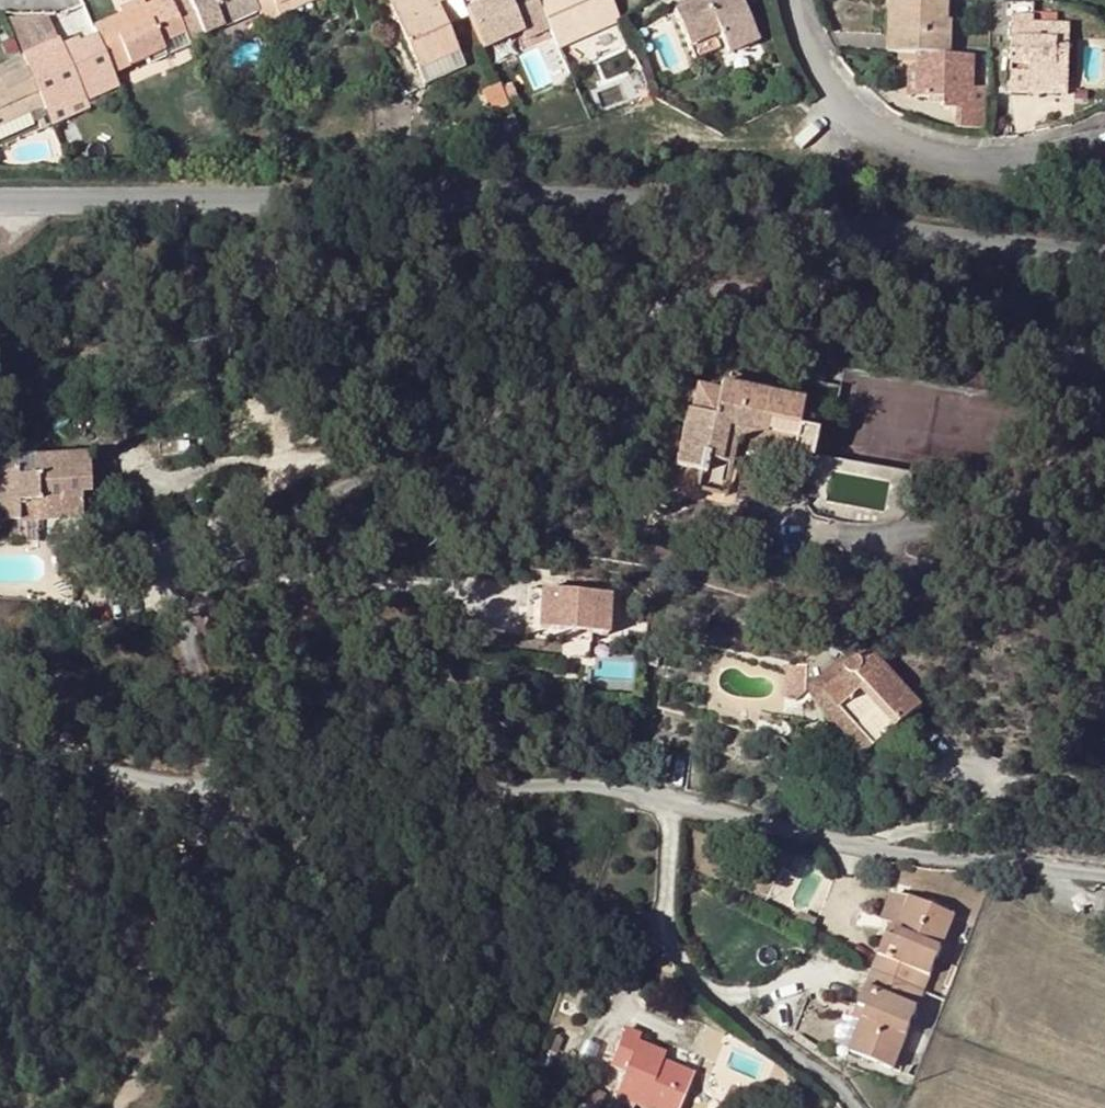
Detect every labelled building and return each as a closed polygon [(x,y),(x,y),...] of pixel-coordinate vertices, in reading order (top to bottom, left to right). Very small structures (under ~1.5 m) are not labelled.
[(141,2),(143,7),(122,17),(94,29),(98,39),(114,74),(163,51),(181,44),(183,50),(190,47),(188,43),(182,29),(169,0),(140,0),(141,2)] [(260,12),(254,0),(169,0),(182,29),(188,43),(205,36),(260,12)] [(260,12),(264,21),(266,25),(280,19),(276,11),(298,0),(254,0),(260,12)] [(310,4),(309,0),(298,0),(276,11),(280,19),(310,4)] [(399,23),(405,21),(408,29),(402,31),(420,71),(459,53),(439,7),(453,0),(388,0),(399,23)] [(485,2),(478,5),(466,11),(485,52),(523,35),(527,42),(550,32),(536,0),(484,0),(485,2)] [(589,35),(620,22),(610,0),(536,0),(550,32),(555,41),(586,27),(589,35)] [(709,14),(706,7),(702,0),(674,12),(695,61),(718,51),(713,40),(720,37),(729,56),(758,43),(739,0),(722,0),(716,3),(719,10),(709,14)] [(934,2),(890,1),(889,20),(898,20),(897,33),(889,33),(888,55),(919,56),(950,58),(951,25),(948,24),(949,3),(934,2)] [(122,17),(143,7),(141,2),(119,11),(122,17)] [(719,10),(716,3),(706,7),(709,14),(719,10)] [(205,36),(209,46),(264,21),(260,12),(205,36)] [(49,17),(4,19),(23,59),(60,43),(49,17)] [(897,33),(898,20),(889,20),(889,33),(897,33)] [(408,29),(405,21),(399,23),(402,31),(408,29)] [(558,50),(589,35),(586,27),(555,41),(558,50)] [(1042,78),(1041,87),(1067,88),(1069,28),(1041,28),(1026,28),(1027,37),(1012,37),(1011,90),(1030,91),(1030,78),(1042,78)] [(1013,28),(1012,37),(1027,37),(1026,28),(1013,28)] [(114,74),(98,39),(80,46),(78,42),(63,49),(60,43),(23,59),(25,65),(43,107),(46,114),(64,106),(66,112),(87,103),(84,97),(117,81),(114,74)] [(183,50),(181,44),(163,51),(166,57),(183,50)] [(465,67),(459,53),(420,71),(426,85),(465,67)] [(950,58),(919,56),(918,71),(917,99),(944,100),(944,110),(987,112),(988,89),(971,89),(972,59),(950,58)] [(5,75),(25,65),(21,57),(0,66),(0,77),(5,75)] [(0,77),(0,127),(29,113),(43,107),(25,65),(5,75),(0,77)] [(910,99),(917,99),(918,71),(911,71),(910,99)] [(1067,96),(1067,88),(1041,87),(1042,78),(1030,78),(1030,91),(1011,90),(1011,95),(1067,96)] [(84,97),(87,103),(120,88),(117,81),(84,97)] [(66,112),(64,106),(46,114),(52,127),(90,110),(87,103),(66,112)] [(29,113),(0,127),(0,141),(34,125),(29,113)] [(755,388),(729,383),(727,390),(754,395),(755,388)] [(727,390),(718,388),(717,396),(695,392),(690,416),(686,415),(676,468),(705,473),(706,462),(719,464),(726,430),(795,441),(792,453),(791,457),(811,460),(816,434),(796,431),(801,403),(754,395),(727,390)] [(736,443),(792,453),(795,441),(726,430),(719,464),(731,467),(736,443)] [(33,459),(33,467),(89,464),(89,456),(33,459)] [(91,493),(89,464),(33,467),(33,459),(14,460),(14,474),(0,474),(0,521),(35,520),(35,513),(63,512),(63,519),(82,518),(81,493),(91,493)] [(14,474),(14,460),(0,461),(0,474),(14,474)] [(35,520),(63,519),(63,512),(35,513),(35,520)] [(541,591),(528,590),(525,630),(538,631),(541,591)] [(609,596),(541,591),(538,631),(606,637),(609,596)] [(872,651),(860,662),(855,658),(848,657),(843,665),(843,671),(846,673),(822,695),(839,712),(841,711),(874,748),(921,706),(872,651)] [(846,673),(843,671),(843,665),(839,662),(811,687),(810,699),(863,757),(874,748),(841,711),(839,712),(822,695),(846,673)] [(808,665),(785,664),(784,699),(795,702),(806,692),(808,665)] [(890,927),(886,936),(894,939),(909,899),(891,896),(881,922),(890,927)] [(894,939),(886,936),(873,970),(925,993),(955,917),(909,899),(894,939)] [(764,967),(773,969),(781,963),(774,953),(760,962),(764,967)] [(866,988),(859,1007),(866,1010),(861,1022),(849,1052),(856,1054),(895,1070),(925,993),(873,970),(866,988)] [(861,1022),(866,1010),(859,1007),(854,1019),(861,1022)] [(636,1048),(639,1040),(641,1035),(625,1029),(610,1064),(627,1072),(617,1095),(636,1103),(649,1107),(680,1107),(695,1072),(664,1059),(636,1048)] [(639,1040),(636,1048),(664,1059),(666,1051),(639,1040)] [(586,1100),(601,1106),(606,1093),(592,1088),(586,1100)] [(636,1103),(617,1095),(611,1107),(634,1107),(636,1103)]
